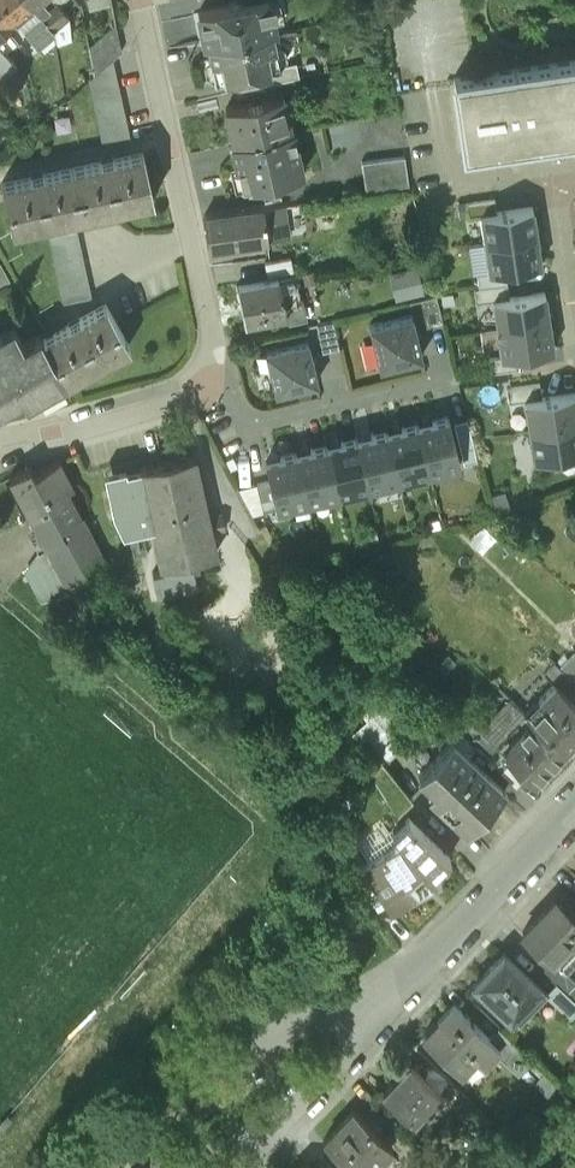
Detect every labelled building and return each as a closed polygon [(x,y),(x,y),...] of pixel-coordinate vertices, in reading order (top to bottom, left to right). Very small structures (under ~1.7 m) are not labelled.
[(4,26),(32,3),(29,0),(0,0),(0,21),(4,26)] [(38,10),(53,29),(70,15),(57,0),(51,0),(38,10)] [(198,11),(204,43),(272,30),(275,29),(269,0),(250,0),(241,2),(198,11)] [(53,29),(38,10),(22,24),(37,42),(53,29)] [(114,19),(88,43),(93,74),(113,56),(120,51),(114,19)] [(272,30),(206,43),(214,79),(249,72),(280,65),(280,64),(272,30)] [(13,62),(0,46),(0,73),(13,62)] [(93,74),(88,78),(101,144),(130,138),(113,56),(93,74)] [(453,76),(463,146),(574,130),(574,58),(453,76)] [(280,65),(249,72),(252,85),(253,85),(279,80),(299,75),(296,61),(280,64),(280,65)] [(279,80),(253,85),(257,100),(282,94),(279,80)] [(257,100),(248,102),(247,102),(225,107),(233,141),(290,128),(282,94),(257,100)] [(290,129),(233,142),(233,141),(230,142),(236,168),(242,167),(246,186),(261,183),(262,189),(279,185),(278,179),(303,173),(293,128),(290,129)] [(141,152),(2,182),(12,229),(152,198),(141,152)] [(404,154),(361,160),(365,189),(408,183),(404,154)] [(494,196),(466,201),(468,215),(480,213),(496,211),(494,196)] [(283,205),(263,208),(268,239),(288,236),(283,205)] [(496,211),(480,213),(484,242),(536,234),(532,205),(496,211)] [(263,208),(206,216),(211,248),(268,240),(268,239),(263,208)] [(77,227),(47,233),(61,300),(91,294),(77,227)] [(536,234),(484,242),(488,270),(505,268),(540,263),(536,234)] [(290,257),(264,262),(267,276),(293,271),(290,257)] [(10,280),(0,262),(0,285),(10,280)] [(417,264),(388,270),(394,299),(423,293),(417,264)] [(488,270),(476,272),(478,286),(507,282),(505,268),(488,270)] [(278,277),(236,285),(243,321),(284,314),(283,305),(301,302),(296,275),(278,279),(278,277)] [(478,286),(473,287),(475,301),(492,299),(509,296),(507,282),(478,286)] [(509,296),(492,299),(496,327),(549,320),(544,291),(509,296)] [(436,294),(408,301),(411,314),(415,329),(443,323),(436,294)] [(104,304),(42,338),(65,379),(66,380),(70,378),(128,346),(116,325),(104,304)] [(411,314),(369,325),(379,367),(421,356),(415,329),(411,314)] [(332,319),(304,326),(307,340),(311,354),(339,348),(332,319)] [(549,320),(496,327),(500,356),(517,354),(553,348),(549,320)] [(23,344),(14,328),(0,336),(0,405),(21,394),(25,402),(65,379),(42,338),(40,334),(23,344)] [(307,340),(265,350),(275,392),(317,381),(311,354),(307,340)] [(500,356),(489,358),(491,372),(519,368),(517,354),(500,356)] [(539,383),(506,388),(508,402),(524,400),(541,397),(539,383)] [(524,400),(528,429),(574,422),(574,392),(541,397),(524,400)] [(448,416),(418,423),(419,426),(418,426),(429,473),(429,475),(446,471),(445,469),(460,465),(448,416)] [(467,419),(453,422),(464,464),(477,461),(467,419)] [(528,429),(533,459),(574,453),(574,422),(528,429)] [(418,423),(388,431),(388,433),(387,433),(399,480),(398,480),(399,482),(415,478),(415,476),(429,473),(418,426),(419,426),(418,423)] [(388,431),(357,438),(358,440),(357,440),(368,487),(368,489),(385,486),(384,483),(398,480),(399,480),(387,433),(388,433),(388,431)] [(357,438),(327,445),(327,447),(327,448),(338,494),(337,495),(338,497),(355,493),(354,490),(368,487),(357,440),(358,440),(357,438)] [(327,445),(296,453),(297,455),(296,455),(307,502),(307,504),(324,500),(324,498),(337,495),(338,494),(327,448),(327,447),(327,445)] [(296,453),(265,460),(270,481),(276,509),(277,511),(294,507),(293,505),(307,502),(296,455),(297,455),(296,453)] [(194,455),(126,470),(125,467),(104,471),(113,514),(122,532),(152,525),(163,568),(152,570),(157,592),(196,583),(191,560),(216,554),(211,530),(224,527),(220,513),(207,516),(194,455)] [(59,460),(34,473),(30,465),(9,476),(36,529),(33,531),(40,546),(44,544),(47,551),(33,558),(26,568),(42,599),(68,591),(69,593),(109,572),(67,489),(73,486),(59,460)] [(270,481),(256,484),(263,512),(276,509),(270,481)] [(559,666),(574,681),(574,649),(559,666)] [(555,681),(539,698),(543,702),(529,717),(530,718),(563,750),(574,737),(574,700),(555,681)] [(563,750),(530,718),(501,749),(500,749),(511,759),(510,760),(511,761),(518,767),(518,766),(533,781),(563,750)] [(501,749),(471,720),(460,732),(501,771),(511,761),(510,760),(511,759),(500,749),(501,749)] [(505,790),(451,740),(419,774),(434,788),(429,793),(467,829),(505,790)] [(411,800),(383,765),(373,773),(398,814),(411,800)] [(449,857),(408,817),(392,834),(398,841),(438,880),(440,879),(434,873),(449,857)] [(438,880),(398,841),(360,866),(370,882),(362,887),(373,904),(381,899),(390,912),(418,893),(408,884),(419,872),(432,884),(438,880)] [(554,899),(523,932),(552,960),(563,971),(565,969),(574,958),(574,949),(569,943),(574,936),(574,919),(554,899)] [(545,993),(503,952),(472,984),(509,1019),(524,1003),(531,1009),(545,994),(546,993),(545,993)] [(552,960),(543,970),(556,982),(565,991),(574,981),(574,979),(565,969),(563,971),(552,960)] [(545,993),(546,993),(545,994),(569,1017),(574,1011),(574,1000),(565,991),(556,982),(545,993)] [(490,1039),(454,1005),(437,1023),(435,1021),(425,1032),(427,1033),(424,1037),(459,1071),(474,1055),(482,1063),(497,1048),(498,1047),(490,1039)] [(522,1050),(500,1028),(490,1039),(498,1047),(497,1048),(511,1061),(522,1050)] [(439,1090),(410,1063),(383,1092),(411,1119),(439,1090)] [(353,1107),(322,1139),(348,1164),(353,1167),(370,1167),(392,1145),(353,1107)] [(192,1159),(183,1167),(202,1167),(192,1159)]
